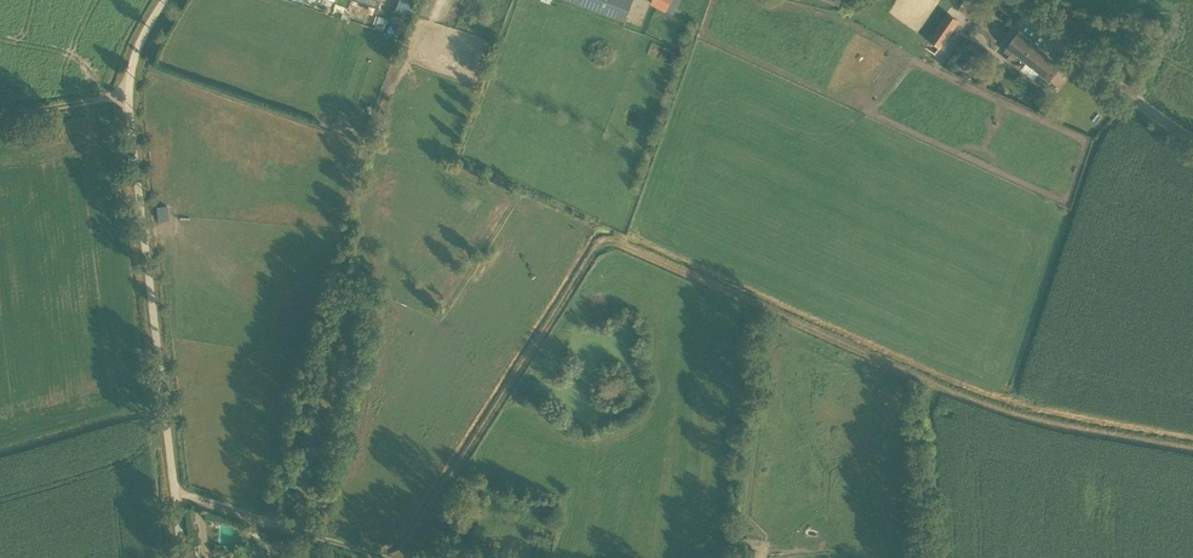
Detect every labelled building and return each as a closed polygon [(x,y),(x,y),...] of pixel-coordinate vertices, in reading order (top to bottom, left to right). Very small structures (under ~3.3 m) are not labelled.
[(633,0),(569,0),(625,21),(633,0)] [(651,2),(674,14),(682,0),(681,0),(652,0),(651,2)] [(399,1),(394,17),(409,21),(414,6),(399,1)] [(958,21),(948,14),(929,41),(939,48),(958,21)] [(1006,47),(1007,47),(1004,51),(1010,55),(1007,59),(1044,88),(1048,82),(1057,89),(1069,74),(1017,33),(1006,47)] [(975,58),(967,53),(960,62),(968,68),(975,58)] [(159,220),(171,219),(170,205),(159,205),(159,220)] [(297,453),(294,473),(302,475),(306,451),(298,450),(297,453)] [(189,508),(190,514),(192,531),(198,531),(196,510),(189,508)] [(736,557),(757,557),(758,551),(737,548),(736,557)]
